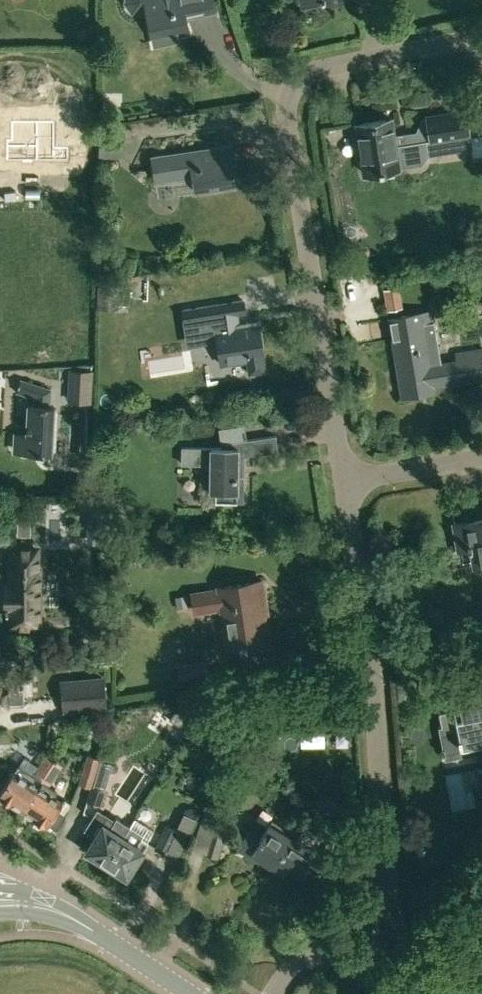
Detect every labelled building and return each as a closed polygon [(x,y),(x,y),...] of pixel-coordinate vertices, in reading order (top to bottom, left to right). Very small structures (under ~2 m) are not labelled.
[(129,1),(129,2),(130,3),(130,4),(131,6),(132,7),(132,8),(133,9),(134,10),(135,10),(136,11),(138,12),(139,12),(140,13),(141,13),(143,13),(144,13),(145,13),(147,13),(148,13),(153,35),(178,29),(179,36),(190,33),(187,17),(183,0),(184,0),(129,0),(129,1)] [(466,110),(427,116),(427,117),(430,139),(430,140),(469,134),(470,134),(467,116),(466,110)] [(467,116),(470,134),(470,136),(481,134),(481,113),(467,116)] [(365,173),(399,167),(422,164),(428,155),(426,139),(395,144),(391,118),(357,123),(365,173)] [(61,171),(60,121),(2,122),(2,172),(61,171)] [(153,156),(156,180),(194,175),(196,190),(238,184),(232,144),(153,156)] [(99,284),(98,307),(119,308),(119,285),(99,284)] [(403,307),(400,286),(384,289),(387,310),(403,307)] [(222,363),(248,359),(250,372),(266,370),(258,322),(239,325),(237,312),(245,311),(243,299),(183,308),(187,337),(217,332),(222,363)] [(441,362),(432,309),(390,316),(403,396),(434,390),(433,385),(481,376),(481,347),(449,353),(450,360),(441,362)] [(93,369),(70,368),(68,400),(91,401),(93,369)] [(36,404),(35,404),(29,404),(27,434),(15,434),(13,450),(52,453),(55,406),(50,405),(50,388),(22,379),(19,390),(36,397),(36,404)] [(216,490),(216,500),(245,501),(245,475),(239,475),(239,456),(279,450),(277,434),(222,443),(223,447),(183,447),(182,462),(211,463),(211,490),(216,490)] [(481,561),(481,517),(455,522),(459,547),(472,545),(475,562),(481,561)] [(97,530),(97,551),(108,550),(108,548),(109,548),(109,530),(97,530)] [(6,583),(5,608),(11,608),(11,626),(41,626),(41,569),(40,569),(40,549),(40,545),(13,545),(13,549),(13,569),(11,569),(11,583),(6,583)] [(218,588),(192,592),(195,611),(221,607),(228,645),(268,639),(264,612),(267,612),(262,579),(218,586),(218,588)] [(177,663),(181,684),(211,680),(208,659),(177,663)] [(19,688),(19,685),(19,683),(19,682),(18,679),(17,678),(16,677),(15,676),(14,675),(12,673),(10,673),(7,672),(0,672),(0,703),(23,703),(23,688),(19,688)] [(104,676),(60,680),(63,712),(107,707),(104,676)] [(440,712),(444,732),(457,729),(460,745),(481,740),(481,698),(452,704),(453,709),(440,712)] [(122,720),(112,717),(105,740),(115,743),(122,720)] [(21,809),(53,759),(45,753),(28,779),(14,769),(0,790),(0,795),(21,809)] [(88,754),(79,782),(91,786),(92,785),(96,769),(97,769),(100,758),(88,754)] [(44,823),(55,830),(65,814),(57,809),(63,801),(46,789),(62,765),(53,759),(21,809),(44,824),(44,823)] [(343,773),(345,795),(357,794),(355,772),(343,773)] [(91,786),(87,801),(101,805),(106,789),(105,789),(93,785),(92,785),(91,786)] [(321,790),(312,806),(323,812),(333,817),(341,802),(321,790)] [(221,807),(207,802),(193,847),(205,851),(204,853),(218,857),(225,833),(216,829),(221,807)] [(98,809),(85,829),(95,836),(86,850),(94,855),(95,860),(104,865),(106,862),(107,861),(112,854),(123,836),(124,835),(128,828),(130,825),(117,816),(115,820),(108,815),(98,809)] [(184,813),(174,835),(186,841),(196,819),(184,813)] [(106,862),(104,865),(113,871),(118,870),(126,876),(131,869),(149,841),(150,840),(150,838),(148,837),(153,830),(135,818),(130,825),(128,828),(124,835),(123,836),(112,854),(107,861),(106,862)] [(262,857),(273,864),(290,836),(283,831),(285,827),(272,820),(261,838),(249,831),(238,847),(260,860),(262,857)] [(166,825),(157,845),(166,849),(166,848),(175,830),(166,825)] [(302,875),(318,850),(314,847),(321,836),(305,826),(296,840),(290,836),(273,864),(284,871),(287,866),(302,875)] [(402,990),(410,975),(400,970),(392,985),(402,990)] [(464,992),(454,985),(448,993),(462,993),(464,992)]
